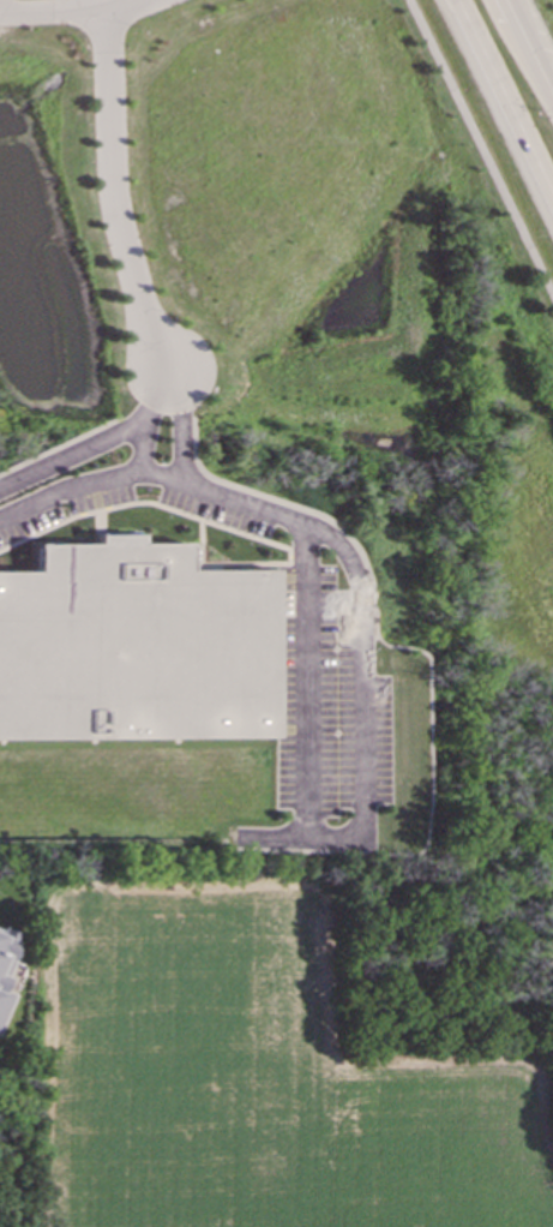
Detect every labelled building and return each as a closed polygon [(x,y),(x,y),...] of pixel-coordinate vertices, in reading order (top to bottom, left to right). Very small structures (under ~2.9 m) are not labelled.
[(269,738),(268,570),(182,571),(182,545),(136,545),(136,535),(92,535),(92,545),(34,546),(34,573),(0,573),(0,740),(269,738)] [(20,935),(2,928),(0,932),(0,931),(0,987),(20,935)] [(11,995),(0,991),(0,1024),(11,995)]
